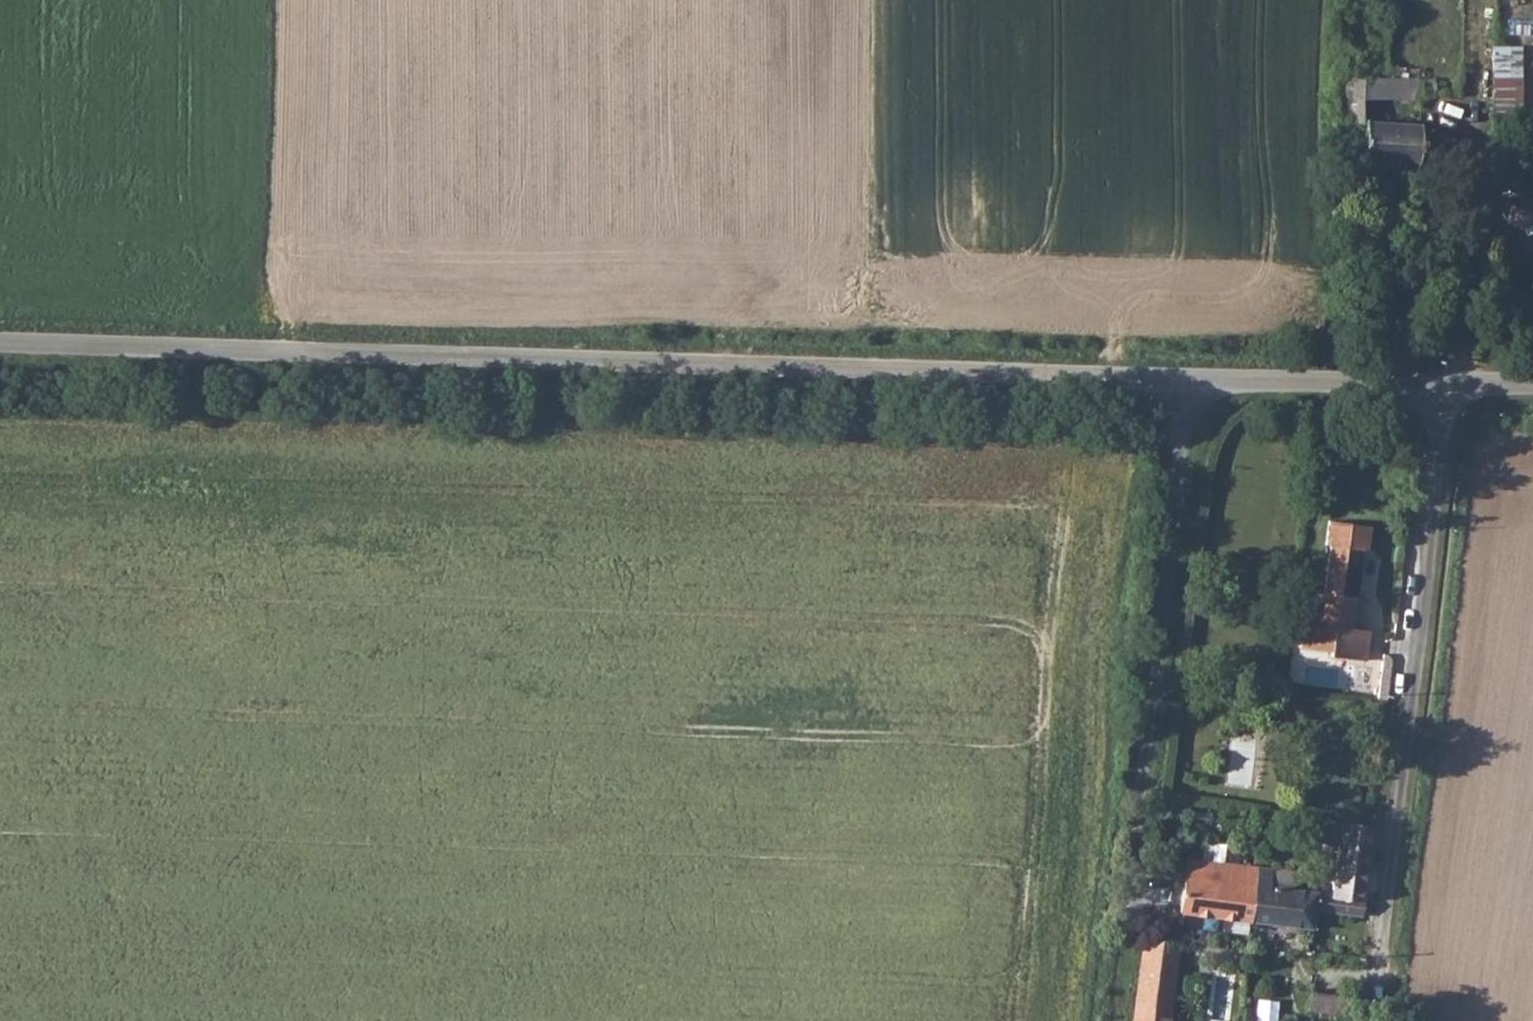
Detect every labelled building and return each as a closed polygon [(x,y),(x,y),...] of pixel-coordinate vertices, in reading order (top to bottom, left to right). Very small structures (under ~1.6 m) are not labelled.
[(1521,46),(1490,45),(1489,99),(1520,100),(1521,46)] [(1336,75),(1335,98),(1417,101),(1418,78),(1336,75)] [(1368,112),(1366,152),(1426,154),(1428,114),(1368,112)] [(1332,547),(1326,597),(1359,601),(1365,549),(1371,547),(1374,526),(1329,520),(1326,546),(1332,547)] [(1306,622),(1302,647),(1334,651),(1333,657),(1369,662),(1372,631),(1306,622)] [(1320,896),(1318,913),(1368,920),(1380,826),(1328,819),(1323,861),(1341,863),(1336,899),(1320,896)] [(1179,914),(1251,923),(1258,874),(1259,867),(1187,858),(1179,914)] [(1258,874),(1251,923),(1315,932),(1318,913),(1320,896),(1320,891),(1294,888),(1274,885),(1275,876),(1258,874)] [(1275,876),(1274,885),(1294,888),(1295,879),(1275,876)] [(1131,1020),(1171,1020),(1182,944),(1142,939),(1131,1020)]
